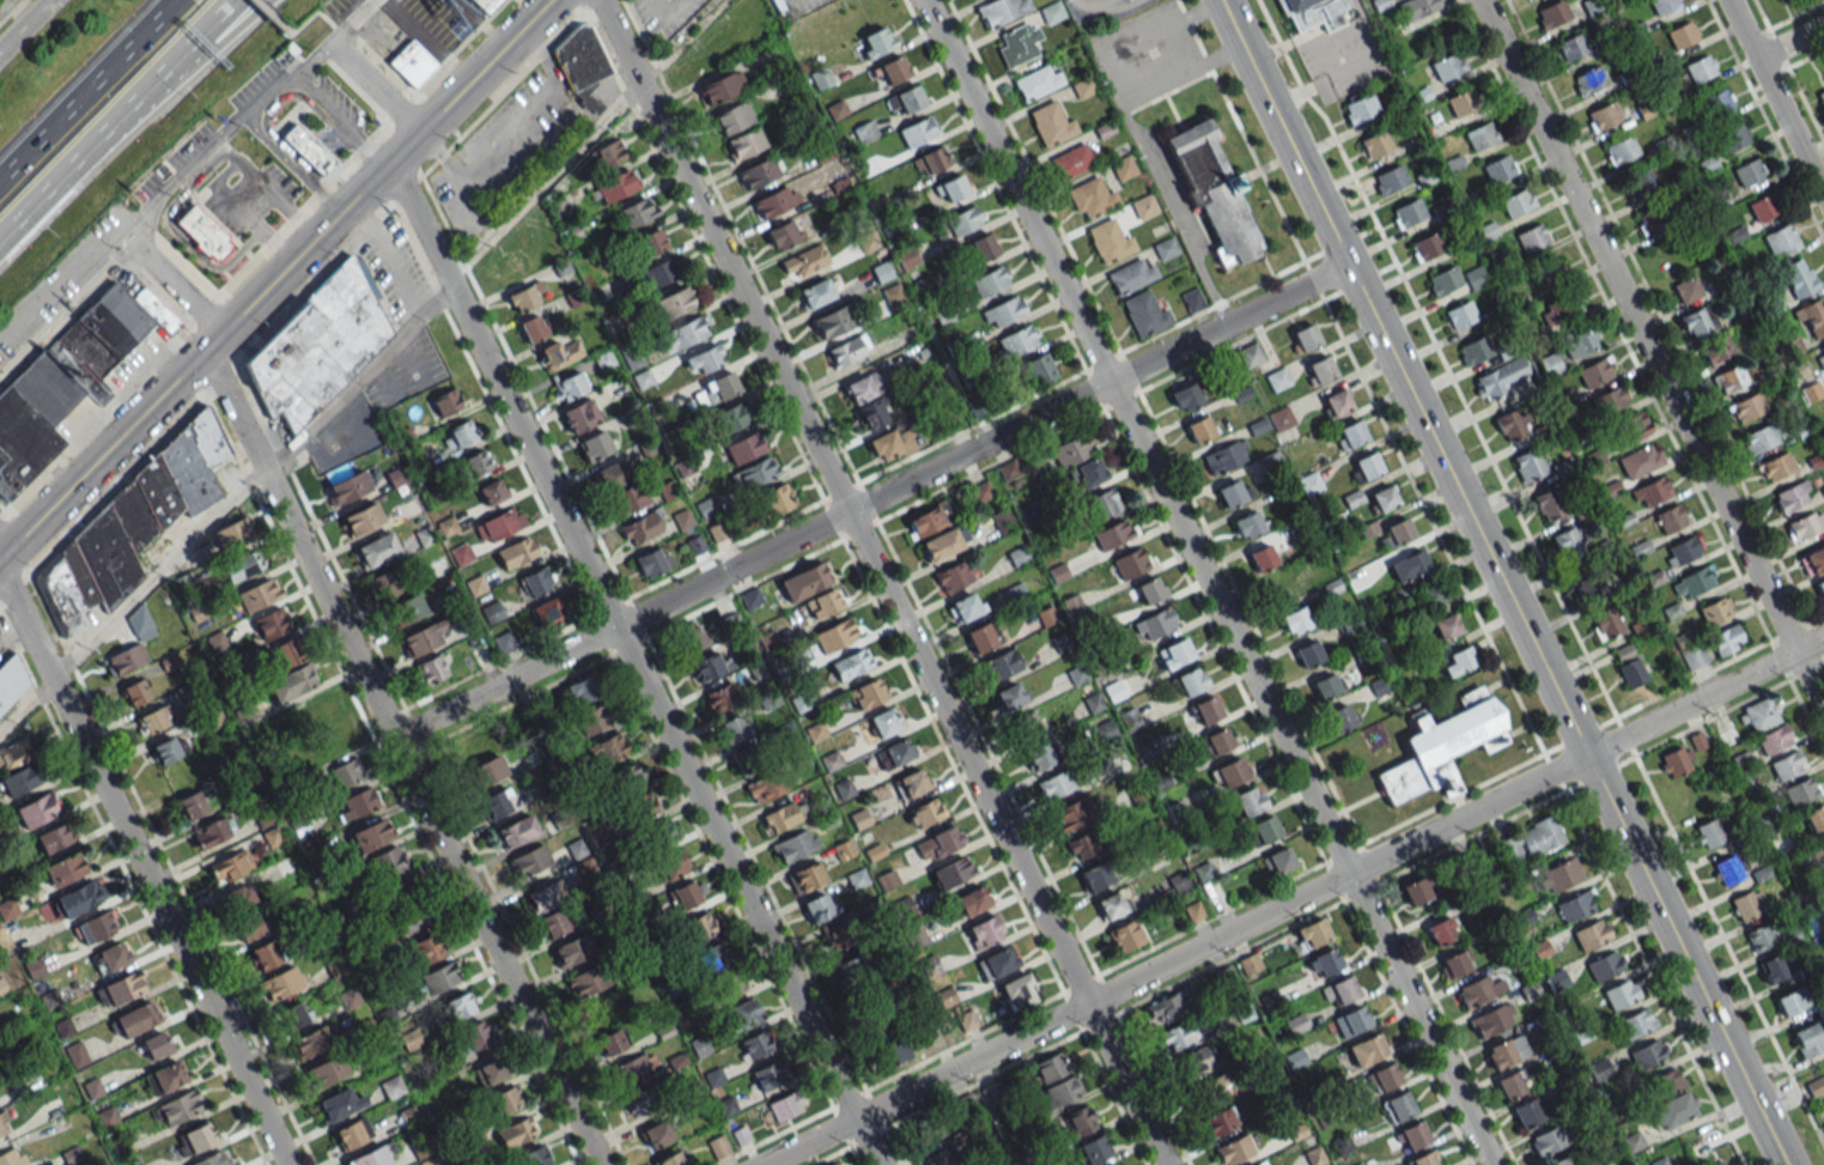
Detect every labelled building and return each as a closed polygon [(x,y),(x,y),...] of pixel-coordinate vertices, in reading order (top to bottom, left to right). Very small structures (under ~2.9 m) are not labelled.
[(458,41),(475,26),(452,0),(434,0),(442,9),(435,16),(458,41)] [(484,15),(499,0),(469,0),(484,15)] [(978,6),(991,0),(1016,0),(1025,0),(1029,8),(989,28),(978,6)] [(1036,8),(1053,0),(1056,0),(1064,16),(1045,25),(1036,8)] [(1290,34),(1319,22),(1323,31),(1344,22),(1339,10),(1348,6),(1345,0),(1276,0),(1290,34)] [(1394,5),(1404,0),(1429,0),(1434,10),(1404,23),(1394,5)] [(1561,0),(1556,0),(1533,11),(1542,30),(1569,17),(1561,0)] [(1678,0),(1648,0),(1655,16),(1680,5),(1678,0)] [(1664,33),(1675,51),(1699,37),(1688,18),(1664,33)] [(1039,38),(1030,20),(992,38),(1006,68),(1037,53),(1031,41),(1039,38)] [(610,73),(587,24),(547,43),(581,115),(601,106),(590,82),(610,73)] [(881,28),(889,45),(870,55),(862,36),(881,28)] [(1555,43),(1563,61),(1589,48),(1580,31),(1555,43)] [(436,65),(409,39),(386,63),(413,90),(436,65)] [(1459,49),(1467,68),(1437,81),(1429,62),(1459,49)] [(1682,65),(1692,84),(1718,71),(1709,52),(1682,65)] [(898,55),(907,74),(888,83),(878,65),(898,55)] [(1045,63),(1050,73),(1057,71),(1063,81),(1022,102),(1011,80),(1045,63)] [(1607,83),(1598,64),(1570,78),(1578,96),(1607,83)] [(697,87),(706,105),(743,88),(734,70),(697,87)] [(1069,84),(1088,74),(1095,91),(1076,101),(1069,84)] [(914,84),(923,103),(904,111),(894,93),(914,84)] [(1732,108),(1724,88),(1700,99),(1708,118),(1732,108)] [(1450,98),(1458,115),(1476,106),(1469,90),(1450,98)] [(1340,105),(1347,124),(1376,113),(1369,94),(1340,105)] [(1064,122),(1070,119),(1077,132),(1042,148),(1030,123),(1033,122),(1027,111),(1052,99),(1064,122)] [(1584,114),(1594,132),(1620,118),(1610,100),(1584,114)] [(712,113),(719,134),(753,123),(746,102),(712,113)] [(925,115),(934,134),(906,148),(896,129),(925,115)] [(1162,135),(1190,207),(1199,203),(1216,246),(1212,247),(1220,268),(1260,252),(1207,118),(1162,135)] [(1472,152),(1498,138),(1489,119),(1462,133),(1472,152)] [(279,137),(320,178),(336,162),(295,121),(279,137)] [(1750,141),(1740,122),(1716,135),(1726,154),(1750,141)] [(722,142),(731,161),(773,142),(765,124),(758,128),(757,126),(722,142)] [(1358,141),(1367,160),(1392,147),(1382,129),(1358,141)] [(1601,146),(1609,165),(1638,154),(1631,135),(1601,146)] [(624,158),(615,139),(587,151),(597,171),(624,158)] [(1082,141),(1087,152),(1094,148),(1100,160),(1059,180),(1048,158),(1082,141)] [(937,146),(947,164),(928,174),(918,154),(937,146)] [(734,174),(744,192),(780,172),(770,154),(734,174)] [(1107,164),(1127,154),(1135,170),(1115,180),(1107,164)] [(1489,185),(1516,174),(1507,154),(1480,166),(1489,185)] [(1731,169),(1740,188),(1766,176),(1756,157),(1731,169)] [(1379,195),(1407,181),(1398,163),(1370,178),(1379,195)] [(637,187),(628,167),(589,186),(598,205),(637,187)] [(1624,174),(1626,200),(1655,197),(1652,171),(1624,174)] [(957,174),(967,192),(948,201),(938,182),(957,174)] [(1095,174),(1105,193),(1112,190),(1118,202),(1086,218),(1081,208),(1075,212),(1064,189),(1095,174)] [(797,200),(788,183),(748,204),(757,221),(797,200)] [(1506,219),(1535,205),(1526,187),(1498,200),(1506,219)] [(1782,211),(1773,191),(1746,204),(1755,223),(1782,211)] [(1129,201),(1148,192),(1157,211),(1137,220),(1129,201)] [(622,230),(654,214),(645,195),(612,211),(622,230)] [(1397,229),(1426,215),(1417,197),(1388,210),(1397,229)] [(172,221),(215,266),(235,247),(193,202),(172,221)] [(971,205),(980,224),(953,237),(943,218),(971,205)] [(1642,236),(1670,225),(1662,205),(1634,216),(1642,236)] [(765,232),(774,251),(803,236),(793,217),(765,232)] [(1111,217),(1121,239),(1129,236),(1135,248),(1102,265),(1084,229),(1111,217)] [(1523,253),(1549,240),(1539,222),(1514,235),(1523,253)] [(1800,247),(1788,222),(1761,236),(1773,260),(1800,247)] [(643,256),(665,247),(657,228),(634,237),(643,256)] [(1409,242),(1435,230),(1443,250),(1419,262),(1409,242)] [(986,232),(995,251),(977,261),(967,242),(986,232)] [(1150,244),(1169,236),(1178,251),(1157,261),(1150,244)] [(779,258),(786,278),(826,266),(819,246),(779,258)] [(241,364),(267,416),(277,410),(288,432),(299,427),(393,330),(358,261),(351,254),(343,258),(241,364)] [(1819,287),(1802,256),(1776,269),(1792,301),(1819,287)] [(1138,257),(1144,267),(1150,265),(1156,275),(1117,296),(1106,274),(1138,257)] [(1564,275),(1555,257),(1529,270),(1538,288),(1564,275)] [(637,269),(643,289),(677,278),(671,259),(637,269)] [(1424,277),(1435,298),(1463,284),(1453,263),(1424,277)] [(997,265),(1007,284),(978,297),(968,279),(997,265)] [(1461,274),(1471,290),(1487,281),(1478,265),(1461,274)] [(1671,286),(1682,306),(1703,295),(1692,275),(1671,286)] [(823,277),(833,296),(804,310),(795,291),(823,277)] [(545,295),(535,278),(503,298),(513,315),(545,295)] [(64,443),(48,427),(83,393),(98,408),(111,395),(97,379),(154,324),(166,336),(179,323),(142,285),(129,298),(111,280),(0,390),(0,498),(4,502),(64,443)] [(659,319),(695,306),(687,285),(652,298),(659,319)] [(1157,311),(1163,308),(1171,321),(1136,338),(1124,313),(1126,313),(1120,301),(1145,289),(1157,311)] [(1579,312),(1571,293),(1537,307),(1545,326),(1579,312)] [(1013,295),(1022,314),(993,328),(985,309),(1013,295)] [(1810,340),(1823,332),(1823,307),(1818,297),(1793,311),(1810,340)] [(1443,310),(1452,329),(1477,317),(1469,299),(1443,310)] [(1678,317),(1688,341),(1713,330),(1702,306),(1678,317)] [(838,307),(847,326),(819,339),(810,320),(838,307)] [(516,322),(527,344),(552,331),(541,309),(516,322)] [(664,354),(709,333),(700,314),(655,335),(664,354)] [(1289,332),(1309,322),(1319,342),(1297,352),(1289,332)] [(1599,345),(1589,323),(1558,337),(1568,359),(1599,345)] [(1026,324),(1035,344),(1007,357),(997,339),(1026,324)] [(1455,346),(1465,365),(1492,352),(1484,332),(1455,346)] [(855,334),(863,353),(835,368),(826,348),(855,334)] [(1733,351),(1724,334),(1699,347),(1708,365),(1733,351)] [(583,354),(575,340),(564,346),(560,337),(535,351),(546,373),(583,354)] [(723,362),(715,343),(682,358),(690,376),(723,362)] [(1248,366),(1261,358),(1251,343),(1238,350),(1248,366)] [(1823,374),(1823,345),(1813,351),(1823,374)] [(1056,376),(1044,351),(1020,363),(1032,387),(1056,376)] [(1545,378),(1563,369),(1555,351),(1537,360),(1545,378)] [(1306,365),(1315,386),(1334,376),(1326,354),(1306,365)] [(1784,372),(1779,355),(1762,360),(1768,378),(1784,372)] [(1518,356),(1471,378),(1483,403),(1531,380),(1518,356)] [(1616,375),(1607,356),(1576,369),(1584,389),(1616,375)] [(1712,374),(1720,395),(1747,384),(1740,364),(1712,374)] [(1272,392),(1290,383),(1282,367),(1264,376),(1272,392)] [(559,403),(587,390),(578,370),(550,383),(559,403)] [(738,390),(729,370),(690,389),(700,409),(738,390)] [(871,371),(881,390),(852,403),(844,384),(871,371)] [(1822,395),(1816,381),(1799,389),(1805,403),(1822,395)] [(1200,403),(1195,383),(1170,390),(1175,409),(1200,403)] [(1628,402),(1619,385),(1590,399),(1599,417),(1628,402)] [(438,418),(463,406),(454,386),(429,398),(438,418)] [(1321,398),(1342,387),(1351,408),(1330,418),(1321,398)] [(1766,409),(1757,391),(1728,405),(1737,423),(1766,409)] [(560,411),(570,434),(599,421),(588,398),(560,411)] [(866,430),(886,419),(876,399),(855,409),(866,430)] [(711,415),(721,434),(749,421),(739,401),(711,415)] [(1494,417),(1507,443),(1538,427),(1525,401),(1494,417)] [(1266,414),(1276,432),(1294,423),(1285,405),(1266,414)] [(132,555),(180,510),(186,515),(220,502),(207,468),(213,463),(220,460),(225,456),(208,413),(203,408),(53,548),(56,556),(37,574),(61,636),(84,627),(77,610),(97,603),(105,612),(141,579),(132,555)] [(1649,430),(1640,411),(1605,428),(1614,447),(1649,430)] [(1185,423),(1191,443),(1213,436),(1207,416),(1185,423)] [(479,435),(469,417),(443,431),(453,449),(479,435)] [(1356,419),(1337,429),(1348,449),(1367,439),(1356,419)] [(1739,437),(1748,455),(1779,440),(1770,422),(1739,437)] [(866,440),(876,463),(915,446),(905,424),(866,440)] [(613,449),(604,428),(575,441),(584,462),(613,449)] [(733,466),(765,449),(755,430),(723,446),(733,466)] [(1047,447),(1055,468),(1093,454),(1085,433),(1047,447)] [(1249,460),(1242,440),(1202,453),(1208,473),(1249,460)] [(1616,457),(1625,479),(1663,464),(1654,442),(1616,457)] [(1545,472),(1534,447),(1510,458),(1521,483),(1545,472)] [(469,478),(492,466),(482,448),(459,460),(469,478)] [(1352,460),(1373,450),(1382,471),(1361,480),(1352,460)] [(1757,463),(1764,482),(1794,470),(1787,451),(1757,463)] [(777,473),(767,455),(729,475),(738,493),(777,473)] [(1105,476),(1095,456),(1068,469),(1078,489),(1105,476)] [(629,482),(622,460),(594,468),(601,490),(629,482)] [(330,507),(372,489),(363,469),(321,487),(330,507)] [(1304,497),(1323,488),(1314,470),(1295,479),(1304,497)] [(1630,491),(1640,509),(1672,493),(1662,474),(1630,491)] [(507,495),(497,476),(476,488),(485,506),(507,495)] [(1781,513),(1812,497),(1802,479),(1771,496),(1781,513)] [(1250,486),(1239,489),(1237,480),(1216,486),(1222,507),(1253,498),(1250,486)] [(770,517),(793,503),(781,482),(757,496),(770,517)] [(647,503),(639,483),(606,496),(614,516),(647,503)] [(1387,484),(1397,502),(1378,511),(1368,492),(1387,484)] [(1120,508),(1111,487),(1082,500),(1091,521),(1120,508)] [(1542,524),(1564,515),(1553,487),(1531,496),(1542,524)] [(384,521),(376,501),(340,516),(348,536),(384,521)] [(526,525),(515,503),(473,525),(484,546),(526,525)] [(950,523),(943,503),(904,518),(912,538),(950,523)] [(1653,514),(1662,534),(1686,523),(1677,503),(1653,514)] [(1819,508),(1785,524),(1793,542),(1823,528),(1823,519),(1819,508)] [(629,548),(662,528),(651,509),(618,529),(629,548)] [(1231,521),(1240,541),(1264,529),(1254,509),(1231,521)] [(1403,516),(1412,535),(1393,544),(1384,526),(1403,516)] [(215,550),(251,541),(246,518),(209,527),(215,550)] [(1133,536),(1126,519),(1086,535),(1094,553),(1133,536)] [(927,561),(967,544),(959,524),(919,542),(927,561)] [(1562,563),(1588,549),(1575,524),(1549,537),(1562,563)] [(353,548),(365,570),(400,553),(388,530),(353,548)] [(1703,553),(1695,534),(1661,548),(1668,567),(1703,553)] [(537,556),(530,536),(494,548),(501,568),(537,556)] [(448,551),(457,566),(473,558),(464,542),(448,551)] [(1257,572),(1276,562),(1266,543),(1247,553),(1257,572)] [(643,579),(671,565),(661,544),(632,558),(643,579)] [(1823,569),(1823,544),(1798,557),(1808,577),(1823,569)] [(1118,579),(1149,568),(1141,547),(1111,557),(1118,579)] [(1419,548),(1429,566),(1410,576),(1400,557),(1419,548)] [(220,562),(226,581),(261,570),(255,551),(220,562)] [(931,574),(941,594),(975,578),(965,558),(931,574)] [(776,581),(779,589),(774,591),(780,606),(830,584),(819,561),(776,581)] [(1717,583),(1709,564),(1670,581),(1678,600),(1717,583)] [(1277,601),(1311,584),(1302,566),(1268,583),(1277,601)] [(519,576),(526,597),(551,588),(544,567),(519,576)] [(1571,578),(1584,600),(1601,591),(1588,568),(1571,578)] [(377,603),(400,592),(389,569),(367,580),(377,603)] [(1142,605),(1166,594),(1157,575),(1133,586),(1142,605)] [(234,592),(242,612),(281,596),(273,576),(234,592)] [(1823,603),(1823,578),(1814,583),(1823,603)] [(1435,581),(1443,600),(1425,609),(1416,590),(1435,581)] [(813,620),(841,604),(831,587),(803,602),(813,620)] [(394,629),(427,612),(416,590),(382,607),(394,629)] [(945,605),(956,625),(983,610),(972,590),(945,605)] [(1733,613),(1724,595),(1697,609),(1706,626),(1733,613)] [(563,619),(553,597),(530,606),(540,629),(563,619)] [(104,655),(112,676),(146,662),(138,640),(155,633),(143,605),(123,613),(135,643),(104,655)] [(262,641),(291,627),(281,605),(251,619),(262,641)] [(1177,626),(1168,606),(1132,623),(1141,642),(1177,626)] [(1301,606),(1309,625),(1290,635),(1282,615),(1301,606)] [(1589,615),(1597,639),(1621,631),(1612,606),(1589,615)] [(1451,612),(1460,631),(1441,641),(1431,621),(1451,612)] [(812,633),(821,653),(857,636),(848,617),(812,633)] [(399,635),(407,656),(440,645),(435,630),(444,627),(441,619),(399,635)] [(687,654),(706,643),(693,619),(674,630),(687,654)] [(1001,640),(990,619),(963,632),(973,654),(1001,640)] [(1744,643),(1734,623),(1707,637),(1717,657),(1744,643)] [(205,634),(209,653),(228,649),(224,630),(205,634)] [(512,645),(508,633),(494,638),(498,650),(512,645)] [(269,647),(279,669),(303,658),(293,636),(269,647)] [(1182,637),(1192,655),(1173,665),(1163,645),(1182,637)] [(1313,639),(1321,659),(1302,668),(1294,649),(1313,639)] [(1688,670),(1709,659),(1698,640),(1678,652),(1688,670)] [(1466,645),(1475,663),(1455,673),(1447,655),(1466,645)] [(829,662),(837,681),(871,666),(864,648),(829,662)] [(987,683),(1020,668),(1011,648),(978,662),(987,683)] [(423,686),(448,674),(438,653),(413,666),(423,686)] [(728,657),(718,659),(716,653),(686,662),(692,682),(732,671),(728,657)] [(8,655),(0,663),(0,712),(32,680),(8,655)] [(1646,680),(1635,656),(1615,665),(1626,689),(1646,680)] [(316,683),(306,662),(264,682),(274,703),(316,683)] [(1194,667),(1203,686),(1185,696),(1175,676),(1194,667)] [(1310,681),(1319,700),(1344,689),(1335,670),(1310,681)] [(563,685),(573,707),(600,694),(590,673),(563,685)] [(856,710),(886,696),(876,676),(846,691),(856,710)] [(120,687),(129,707),(149,698),(140,678),(120,687)] [(1028,698),(1017,679),(993,693),(1004,712),(1028,698)] [(702,695),(711,712),(737,699),(728,682),(702,695)] [(1387,805),(1438,785),(1443,798),(1460,792),(1445,755),(1477,742),(1481,752),(1508,742),(1485,683),(1455,695),(1461,710),(1427,724),(1423,714),(1410,719),(1415,732),(1402,737),(1410,758),(1374,772),(1387,805)] [(1750,736),(1781,717),(1767,694),(1736,712),(1750,736)] [(292,709),(303,732),(331,719),(321,696),(292,709)] [(1211,696),(1221,714),(1202,723),(1192,705),(1211,696)] [(1334,733),(1357,722),(1348,702),(1325,713),(1334,733)] [(585,737),(612,721),(601,703),(574,719),(585,737)] [(173,725),(167,705),(135,715),(141,735),(173,725)] [(867,717),(877,739),(900,729),(890,707),(867,717)] [(1008,723),(1020,743),(1042,730),(1030,710),(1008,723)] [(715,724),(725,746),(752,734),(742,712),(715,724)] [(1793,743),(1785,723),(1755,737),(1763,756),(1793,743)] [(1223,727),(1232,745),(1214,754),(1204,735),(1223,727)] [(159,765),(188,750),(179,732),(149,747),(159,765)] [(587,746),(597,767),(627,752),(617,732),(587,746)] [(873,752),(882,771),(912,756),(903,737),(873,752)] [(1022,752),(1031,772),(1058,760),(1049,740),(1022,752)] [(1695,766),(1685,743),(1657,756),(1668,779),(1695,766)] [(732,747),(734,769),(759,768),(758,746),(732,747)] [(1778,782),(1806,768),(1796,749),(1768,763),(1778,782)] [(464,768),(473,788),(509,772),(501,753),(464,768)] [(365,777),(356,756),(326,769),(335,790),(365,777)] [(1238,758),(1247,776),(1228,785),(1218,766),(1238,758)] [(39,782),(30,763),(0,777),(0,790),(4,798),(39,782)] [(617,790),(642,782),(636,763),(611,772),(617,790)] [(746,792),(759,807),(787,782),(774,767),(746,792)] [(900,800),(928,787),(919,768),(892,780),(900,800)] [(1035,782),(1042,800),(1072,789),(1065,770),(1035,782)] [(1782,788),(1790,808),(1819,795),(1810,775),(1782,788)] [(379,805),(370,785),(335,801),(344,821),(379,805)] [(514,807),(504,787),(477,800),(487,821),(514,807)] [(1253,787),(1261,805),(1242,814),(1233,795),(1253,787)] [(175,799),(186,821),(207,810),(195,789),(175,799)] [(60,811),(50,790),(12,809),(23,829),(60,811)] [(658,809),(649,791),(626,801),(634,820),(658,809)] [(1050,812),(1060,831),(1091,815),(1081,795),(1050,812)] [(767,833),(803,818),(796,800),(759,815),(767,833)] [(940,821),(937,801),(907,805),(909,825),(940,821)] [(1823,824),(1823,806),(1822,802),(1801,813),(1811,831),(1823,824)] [(259,828),(270,822),(264,811),(253,817),(259,828)] [(189,831),(198,850),(235,832),(226,812),(189,831)] [(492,831),(501,850),(537,833),(528,813),(492,831)] [(1269,814),(1278,833),(1259,843),(1250,824),(1269,814)] [(1564,842),(1551,814),(1493,842),(1506,869),(1564,842)] [(356,852),(391,838),(383,818),(348,832),(356,852)] [(676,838),(666,818),(638,832),(648,852),(676,838)] [(1699,849),(1724,841),(1716,818),(1692,826),(1699,849)] [(41,854),(72,840),(63,822),(33,836),(41,854)] [(913,843),(921,862),(961,845),(953,825),(913,843)] [(783,865),(818,844),(807,826),(772,846),(783,865)] [(1099,850),(1091,831),(1064,842),(1073,862),(1099,850)] [(1807,847),(1816,866),(1823,862),(1823,838),(1807,847)] [(508,859),(517,878),(549,862),(540,843),(508,859)] [(379,879),(406,865),(395,844),(368,858),(379,879)] [(1285,847),(1295,866),(1276,875),(1266,856),(1285,847)] [(252,868),(242,848),(206,866),(216,886),(252,868)] [(687,872),(679,850),(650,860),(658,882),(687,872)] [(41,865),(49,887),(87,874),(79,852),(41,865)] [(1747,877),(1741,853),(1711,862),(1717,885),(1747,877)] [(939,890),(972,873),(963,855),(929,872),(939,890)] [(1535,872),(1543,893),(1581,879),(1573,857),(1535,872)] [(1112,881),(1102,860),(1077,872),(1087,892),(1112,881)] [(797,893),(825,881),(816,861),(788,874),(797,893)] [(391,908),(424,892),(416,874),(382,890),(391,908)] [(1399,885),(1408,906),(1433,896),(1424,875),(1399,885)] [(101,900),(92,879),(53,897),(62,918),(101,900)] [(666,889),(674,911),(699,902),(692,881),(666,889)] [(218,895),(227,914),(254,902),(244,882),(218,895)] [(525,893),(533,912),(560,901),(552,882),(525,893)] [(953,898),(962,917),(989,904),(980,885),(953,898)] [(1729,899),(1739,922),(1767,909),(1757,886),(1729,899)] [(1103,920),(1128,908),(1119,889),(1094,901),(1103,920)] [(1560,921),(1596,909),(1590,890),(1554,902),(1560,921)] [(834,914),(822,892),(799,903),(811,925),(834,914)] [(116,928),(105,908),(71,927),(82,947),(116,928)] [(399,938),(429,927),(423,908),(392,920),(399,938)] [(567,929),(557,908),(537,918),(548,939),(567,929)] [(243,943),(266,929),(254,910),(232,924),(243,943)] [(692,939),(714,933),(708,912),(686,919),(692,939)] [(973,948),(1003,937),(994,914),(965,925),(973,948)] [(1425,926),(1434,946),(1458,935),(1448,915),(1425,926)] [(1294,928),(1303,950),(1330,939),(1321,917),(1294,928)] [(1571,932),(1581,951),(1610,936),(1601,917),(1571,932)] [(1118,953),(1143,940),(1132,918),(1107,931),(1118,953)] [(838,922),(816,935),(828,955),(850,941),(838,922)] [(1775,942),(1766,923),(1744,933),(1753,953),(1775,942)] [(445,954),(436,932),(407,945),(417,967),(445,954)] [(593,951),(583,932),(551,949),(561,968),(593,951)] [(280,961),(269,939),(247,950),(258,972),(280,961)] [(97,975),(130,960),(120,940),(88,955),(97,975)] [(705,974),(728,965),(719,941),(696,951),(705,974)] [(975,960),(985,980),(1017,965),(1007,944),(975,960)] [(1341,964),(1332,946),(1306,960),(1315,978),(1341,964)] [(1595,982),(1624,964),(1614,947),(1584,964),(1595,982)] [(1474,967),(1467,948),(1437,960),(1444,979),(1474,967)] [(836,965),(846,985),(867,974),(856,954),(836,965)] [(1758,963),(1767,984),(1786,976),(1776,954),(1758,963)] [(419,976),(429,995),(459,979),(449,960),(419,976)] [(304,986),(291,964),(256,983),(269,1006),(304,986)] [(574,999),(602,988),(592,966),(565,978),(574,999)] [(102,1008),(145,990),(137,970),(94,988),(102,1008)] [(1038,1000),(1027,972),(998,983),(1009,1011),(1038,1000)] [(1330,1009),(1358,994),(1348,974),(1320,989),(1330,1009)] [(744,988),(738,976),(714,988),(721,1000),(744,988)] [(1501,979),(1489,983),(1486,976),(1456,988),(1463,1007),(1505,991),(1501,979)] [(1610,1010),(1639,997),(1630,977),(1601,990),(1610,1010)] [(1808,1005),(1799,986),(1774,999),(1783,1017),(1808,1005)] [(1145,1009),(1156,1027),(1188,1009),(1177,990),(1145,1009)] [(452,1022),(474,1011),(465,991),(443,1002),(452,1022)] [(591,1029),(619,1014),(608,995),(581,1009),(591,1029)] [(727,1007),(735,1028),(760,1018),(752,997),(727,1007)] [(109,1019),(120,1039),(160,1019),(150,999),(109,1019)] [(287,1031),(309,1020),(299,999),(277,1010),(287,1031)] [(1477,1039),(1516,1020),(1507,1001),(1468,1020),(1477,1039)] [(1341,1038),(1370,1024),(1361,1004),(1332,1019),(1341,1038)] [(1626,1040),(1655,1024),(1645,1006),(1616,1022),(1626,1040)] [(1803,1059),(1823,1048),(1823,1040),(1814,1021),(1790,1033),(1803,1059)] [(463,1052),(489,1045),(482,1022),(457,1029),(463,1052)] [(331,1043),(321,1025),(290,1041),(299,1060),(331,1043)] [(627,1044),(618,1027),(595,1038),(604,1056),(627,1044)] [(139,1040),(148,1060),(172,1049),(163,1029),(139,1040)] [(745,1060),(773,1048),(764,1029),(736,1041),(745,1060)] [(1386,1054),(1376,1032),(1346,1046),(1355,1067),(1386,1054)] [(1529,1053),(1521,1033),(1484,1048),(1492,1068),(1529,1053)] [(1666,1056),(1656,1037),(1627,1052),(1637,1071),(1666,1056)] [(881,1066),(911,1059),(906,1038),(876,1045),(881,1066)] [(87,1061),(77,1041),(63,1048),(73,1068),(87,1061)] [(1181,1057),(1190,1075),(1216,1061),(1207,1043),(1181,1057)] [(622,1087),(656,1069),(646,1050),(612,1068),(622,1087)] [(1068,1071),(1059,1051),(1030,1065),(1039,1085),(1068,1071)] [(305,1068),(313,1087),(348,1071),(340,1053),(305,1068)] [(507,1075),(498,1056),(472,1068),(481,1087),(507,1075)] [(152,1096),(187,1079),(177,1058),(142,1074),(152,1096)] [(751,1072),(761,1094),(789,1081),(778,1058),(751,1072)] [(1400,1081),(1389,1061),(1365,1075),(1376,1095),(1400,1081)] [(1684,1084),(1674,1066),(1653,1077),(1663,1096),(1684,1084)] [(1495,1078),(1503,1099),(1526,1090),(1518,1070),(1495,1078)] [(1050,1108),(1083,1091),(1074,1074),(1041,1090),(1050,1108)] [(1823,1089),(1823,1080),(1821,1075),(1805,1085),(1812,1096),(1823,1089)] [(1218,1102),(1218,1078),(1206,1078),(1206,1102),(1218,1102)] [(523,1103),(514,1084),(486,1097),(495,1116),(523,1103)] [(625,1103),(638,1120),(662,1100),(649,1084),(625,1103)] [(359,1094),(353,1098),(346,1086),(314,1103),(326,1124),(364,1104),(359,1094)] [(156,1106),(166,1126),(202,1107),(193,1088),(156,1106)] [(1390,1123),(1415,1112),(1405,1090),(1380,1101),(1390,1123)] [(1665,1099),(1674,1124),(1699,1115),(1690,1090),(1665,1099)] [(770,1124),(803,1110),(795,1091),(762,1105),(770,1124)] [(39,1104),(46,1119),(64,1111),(57,1096),(39,1104)] [(1510,1107),(1520,1129),(1543,1118),(1534,1097),(1510,1107)] [(1070,1140),(1098,1126),(1087,1104),(1059,1117),(1070,1140)] [(907,1130),(917,1148),(947,1132),(937,1113),(907,1130)] [(8,1130),(0,1134),(0,1114),(8,1130)] [(538,1132),(529,1114),(494,1132),(504,1150),(538,1132)] [(332,1131),(342,1151),(366,1139),(356,1119),(332,1131)] [(650,1149),(672,1137),(661,1119),(639,1131),(650,1149)] [(1404,1153),(1429,1140),(1418,1120),(1393,1132),(1404,1153)] [(180,1156),(215,1142),(207,1122),(172,1135),(180,1156)] [(1528,1138),(1536,1157),(1565,1145),(1556,1126),(1528,1138)] [(1621,1139),(1628,1153),(1644,1145),(1637,1131),(1621,1139)] [(1246,1133),(1213,1148),(1221,1164),(1227,1164),(1255,1152),(1246,1133)] [(729,1152),(721,1134),(706,1141),(714,1159),(729,1152)] [(1109,1155),(1099,1134),(1072,1147),(1081,1164),(1088,1164),(1109,1155)] [(395,1160),(386,1141),(345,1162),(347,1164),(386,1164),(395,1160)] [(520,1164),(547,1164),(550,1163),(540,1144),(515,1157),(520,1164)] [(13,1146),(23,1164),(0,1164),(0,1152),(13,1146)] [(1429,1148),(1406,1164),(1407,1164),(1440,1164),(1441,1164),(1429,1148)] [(220,1149),(186,1164),(228,1164),(220,1149)] [(926,1164),(953,1164),(953,1150),(926,1150),(926,1164)] [(656,1164),(683,1164),(676,1151),(654,1161),(656,1164)] [(1566,1156),(1546,1164),(1571,1164),(1566,1156)] [(1730,1156),(1718,1164),(1736,1164),(1730,1156)]
